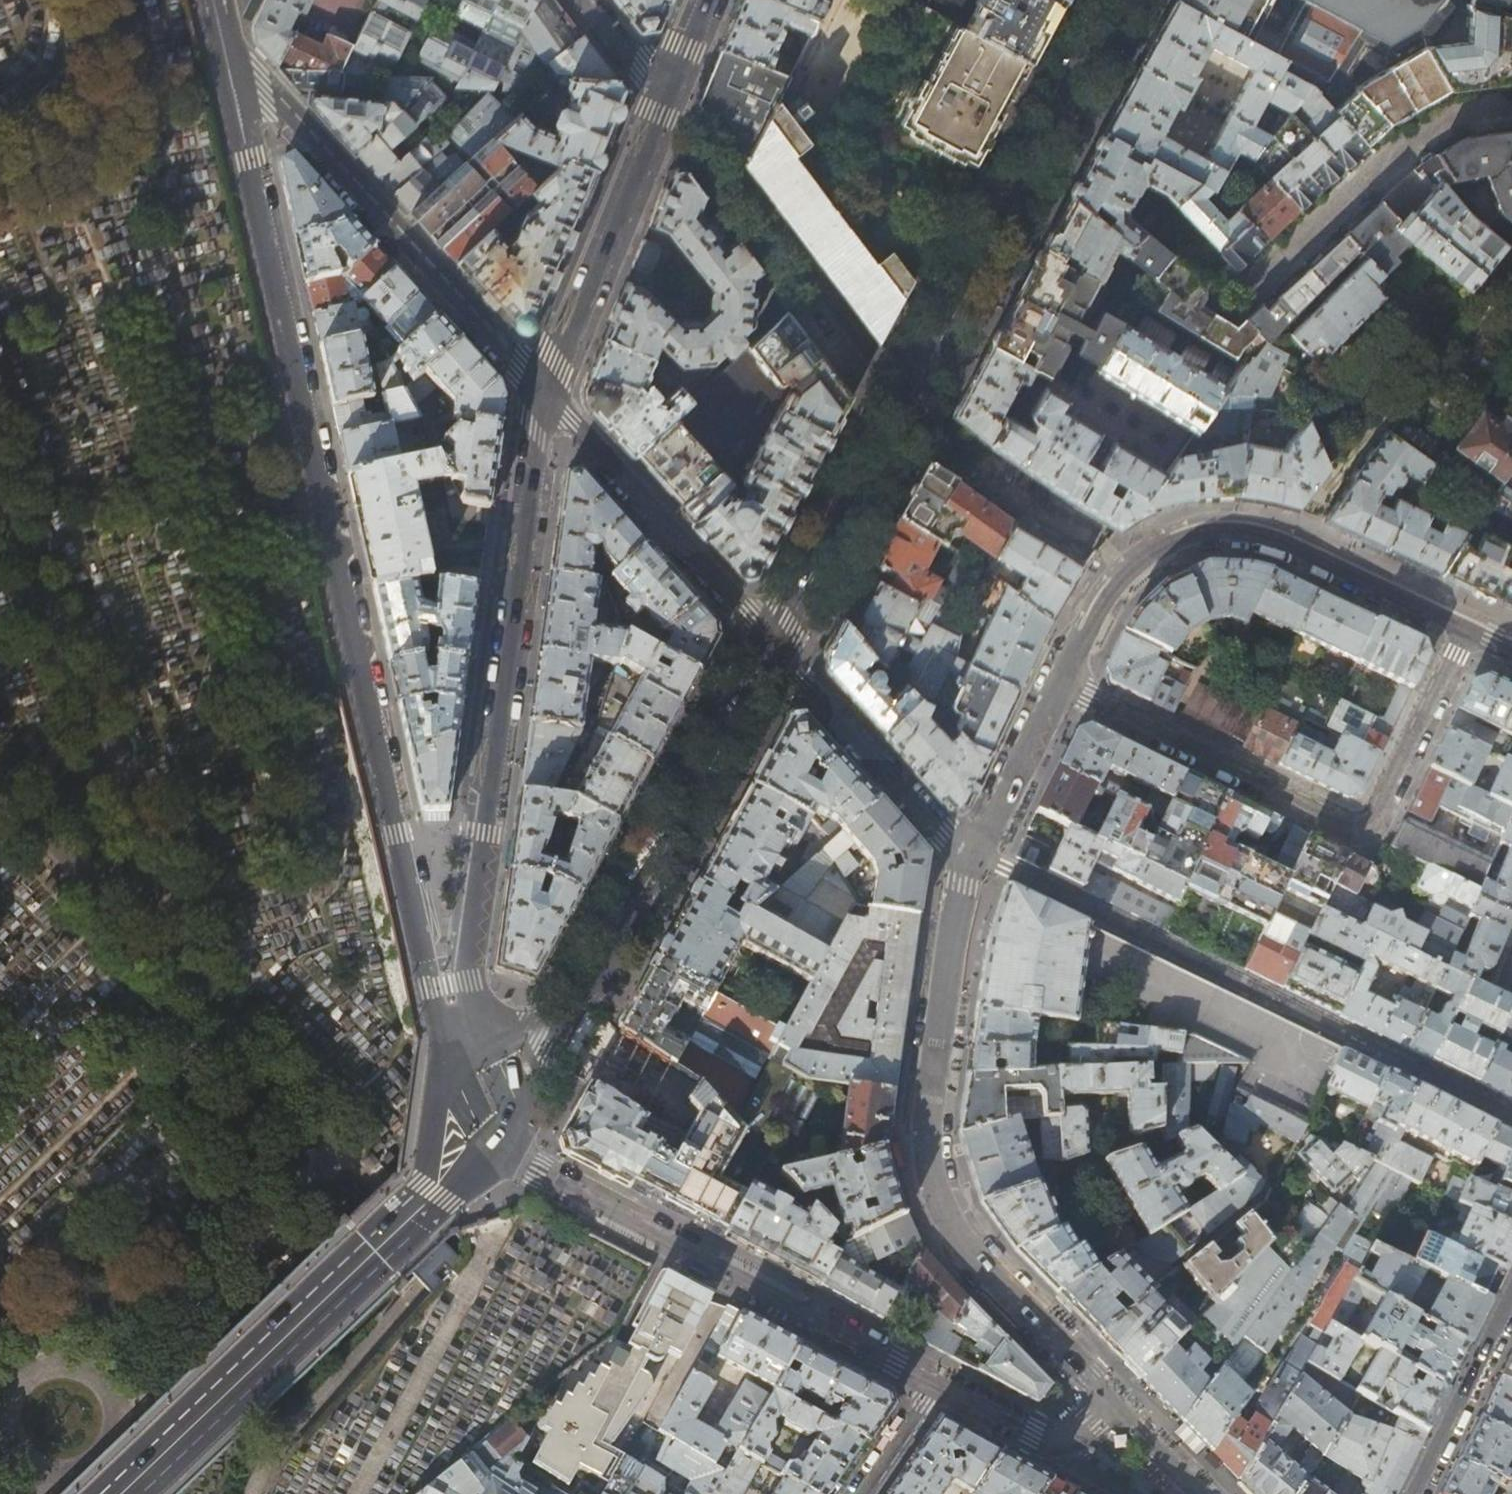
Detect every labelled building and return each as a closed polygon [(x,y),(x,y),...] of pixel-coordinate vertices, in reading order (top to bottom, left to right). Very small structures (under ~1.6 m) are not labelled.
[(295,10),(302,13),(308,0),(263,0),(251,25),(250,30),(251,37),(279,68),(340,70),(354,41),(329,29),(320,46),(286,29),(295,10)] [(349,145),(371,169),(402,203),(425,229),(456,262),(492,228),(501,221),(514,209),(531,193),(562,164),(494,136),(513,119),(492,98),(484,97),(448,135),(471,157),(485,172),(478,178),(464,163),(463,164),(454,154),(446,158),(445,157),(426,174),(422,169),(449,143),(441,136),(431,146),(423,138),(398,161),(382,143),(386,140),(390,145),(447,97),(431,79),(429,80),(381,77),(378,100),(339,96),(340,85),(362,87),(362,81),(365,82),(374,65),(392,66),(409,31),(382,17),(389,3),(417,17),(425,0),(374,0),(354,41),(340,70),(279,68),(309,100),(349,145)] [(616,80),(582,35),(556,0),(452,0),(448,7),(486,27),(478,43),(437,22),(418,59),(442,70),(456,85),(493,85),(501,90),(521,91),(536,45),(560,77),(562,75),(570,76),(616,80)] [(640,28),(655,26),(664,3),(665,0),(618,0),(640,28)] [(821,18),(775,0),(740,0),(734,17),(721,49),(791,75),(794,68),(807,44),(799,40),(790,57),(775,51),(786,25),(791,26),(789,30),(797,33),(798,30),(812,35),(821,18)] [(821,18),(830,0),(775,0),(821,18)] [(1062,3),(1057,0),(980,0),(965,27),(1030,62),(1047,31),(1062,3)] [(1176,0),(1175,0),(1157,32),(1140,66),(1190,93),(1197,80),(1199,81),(1201,75),(1196,72),(1209,48),(1252,72),(1229,115),(1252,127),(1265,102),(1289,115),(1290,113),(1311,87),(1282,71),(1287,62),(1176,0)] [(1287,62),(1318,79),(1328,84),(1356,30),(1302,0),(1176,0),(1287,62)] [(1356,30),(1328,84),(1318,79),(1311,87),(1324,100),(1326,98),(1332,88),(1337,94),(1346,78),(1363,47),(1386,59),(1421,39),(1421,40),(1433,39),(1457,10),(1459,2),(1460,0),(1302,0),(1356,30)] [(1459,2),(1469,4),(1511,14),(1511,0),(1460,0),(1459,2)] [(1469,4),(1459,2),(1457,10),(1433,39),(1421,40),(1423,48),(1449,91),(1511,83),(1511,14),(1469,4)] [(1001,116),(1030,62),(965,27),(926,6),(856,140),(876,163),(954,204),(1001,116)] [(1423,48),(1421,40),(1421,39),(1386,59),(1389,68),(1414,111),(1449,91),(1423,48)] [(1389,68),(1386,59),(1363,47),(1346,78),(1389,125),(1414,111),(1389,68)] [(791,75),(721,49),(709,78),(698,104),(710,120),(881,342),(897,311),(913,280),(893,252),(878,263),(796,156),(809,145),(778,105),(781,100),(790,105),(806,75),(794,68),(791,75)] [(1190,93),(1140,66),(1118,106),(1104,132),(1211,190),(1216,192),(1238,153),(1253,160),(1271,138),(1252,127),(1229,115),(1205,159),(1162,135),(1175,112),(1180,115),(1183,110),(1182,108),(1190,93)] [(627,94),(616,80),(570,76),(566,87),(570,95),(563,109),(561,109),(558,110),(553,122),(554,124),(556,125),(553,133),(532,124),(520,113),(513,119),(494,136),(562,164),(569,158),(596,170),(612,132),(627,94)] [(1389,125),(1346,78),(1337,94),(1330,107),(1367,146),(1389,125)] [(1330,107),(1337,94),(1332,88),(1326,98),(1324,100),(1311,87),(1290,113),(1343,168),(1367,146),(1330,107)] [(812,103),(797,114),(806,127),(821,116),(812,103)] [(707,126),(710,120),(698,104),(688,129),(707,126)] [(1343,168),(1290,113),(1289,115),(1271,138),(1321,189),(1343,168)] [(1211,190),(1104,132),(1083,171),(1070,195),(1131,245),(1146,232),(1135,223),(1144,204),(1135,199),(1142,186),(1146,184),(1166,196),(1218,250),(1248,222),(1237,210),(1225,220),(1205,197),(1211,190)] [(1437,156),(1452,182),(1471,178),(1471,182),(1478,181),(1476,177),(1485,175),(1487,180),(1493,177),(1500,169),(1507,167),(1506,161),(1511,159),(1511,133),(1472,138),(1465,139),(1437,156)] [(1321,189),(1271,138),(1253,160),(1270,179),(1299,209),(1321,189)] [(1399,232),(1440,183),(1444,186),(1452,182),(1437,156),(1430,154),(1421,159),(1420,165),(1418,166),(1381,201),(1398,219),(1392,225),(1399,232)] [(289,205),(296,238),(353,223),(333,201),(293,157),(280,164),(289,205)] [(569,158),(562,164),(531,193),(538,201),(523,215),(515,238),(507,244),(492,228),(456,262),(481,290),(518,330),(532,327),(540,308),(581,206),(596,170),(569,158)] [(1506,161),(1507,167),(1500,169),(1493,177),(1487,180),(1492,191),(1488,193),(1490,199),(1501,214),(1488,229),(1498,238),(1504,242),(1507,244),(1510,245),(1511,243),(1511,159),(1506,161)] [(616,308),(604,337),(654,356),(661,345),(682,366),(715,360),(725,351),(726,351),(728,352),(731,353),(746,338),(746,336),(743,334),(755,322),(757,293),(753,287),(754,277),(762,271),(737,238),(723,249),(716,239),(720,235),(708,219),(704,222),(698,214),(705,197),(685,170),(671,170),(661,195),(649,226),(669,230),(715,290),(712,292),(712,307),(715,310),(701,322),(697,317),(684,322),(682,324),(644,289),(626,282),(616,308)] [(1265,240),(1299,209),(1270,179),(1237,210),(1248,222),(1265,240)] [(1455,199),(1444,186),(1440,183),(1399,232),(1409,241),(1471,292),(1508,247),(1510,245),(1507,244),(1504,242),(1498,238),(1488,229),(1472,215),(1455,199)] [(1131,245),(1070,195),(1057,219),(1043,246),(1072,263),(1072,265),(1100,280),(1105,283),(1119,257),(1111,250),(1114,246),(1153,278),(1173,254),(1146,232),(1131,245)] [(1399,232),(1392,225),(1398,219),(1381,201),(1357,223),(1353,219),(1341,230),(1345,234),(1358,249),(1359,248),(1367,256),(1385,275),(1398,262),(1400,263),(1404,258),(1398,251),(1409,241),(1399,232)] [(514,209),(501,221),(505,225),(518,213),(514,209)] [(1141,225),(1147,230),(1160,220),(1153,213),(1141,225)] [(1235,267),(1265,240),(1248,222),(1218,250),(1235,267)] [(346,275),(375,247),(364,236),(353,223),(296,238),(300,255),(306,284),(344,277),(346,275)] [(1322,284),(1358,249),(1345,234),(1341,230),(1304,264),(1322,284)] [(643,240),(632,267),(648,273),(651,271),(660,250),(659,245),(643,240)] [(1072,263),(1043,246),(1013,302),(991,343),(1021,359),(1027,347),(1041,354),(1035,366),(1037,367),(1054,376),(1069,349),(1067,342),(1065,341),(1071,330),(1086,338),(1078,352),(1092,360),(1088,365),(1089,366),(1096,370),(1126,322),(1103,310),(1097,323),(1080,314),(1082,309),(1085,309),(1100,280),(1072,265),(1072,263)] [(395,270),(375,247),(346,275),(368,297),(395,270)] [(1206,282),(1173,254),(1153,278),(1168,290),(1157,309),(1198,335),(1212,312),(1204,307),(1208,300),(1204,297),(1204,287),(1206,282)] [(1380,280),(1385,275),(1367,256),(1289,332),(1307,349),(1312,344),(1314,345),(1320,346),(1323,345),(1328,350),(1384,296),(1378,289),(1381,288),(1381,281),(1380,280)] [(1292,313),(1322,284),(1304,264),(1273,293),(1292,313)] [(1116,289),(1126,294),(1138,271),(1128,266),(1116,289)] [(407,283),(395,270),(368,297),(360,304),(350,306),(313,314),(317,333),(320,347),(361,338),(376,334),(377,334),(365,314),(363,313),(369,308),(385,325),(418,295),(407,283)] [(344,277),(306,284),(311,307),(313,314),(350,306),(344,277)] [(1267,339),(1292,313),(1273,293),(1245,318),(1266,341),(1267,339)] [(429,307),(418,295),(385,325),(405,348),(439,317),(429,307)] [(786,309),(748,346),(775,381),(776,382),(777,383),(779,383),(781,382),(785,380),(786,381),(787,381),(788,381),(791,378),(797,386),(795,389),(794,389),(793,388),(790,389),(788,390),(781,403),(833,431),(846,406),(852,395),(786,309)] [(1236,326),(1212,312),(1198,335),(1245,363),(1260,345),(1261,345),(1266,341),(1245,318),(1236,326)] [(444,323),(439,317),(405,348),(399,353),(390,362),(392,367),(401,360),(406,369),(403,371),(406,375),(408,373),(413,383),(461,342),(444,323)] [(1126,322),(1096,370),(1196,431),(1211,411),(1224,393),(1229,386),(1126,322)] [(651,363),(654,356),(604,337),(600,345),(586,382),(583,388),(583,395),(585,401),(588,407),(591,412),(633,456),(637,453),(674,417),(692,400),(679,384),(675,388),(661,401),(657,399),(661,394),(655,386),(651,385),(648,387),(644,381),(651,363)] [(361,338),(320,347),(325,369),(333,407),(360,401),(373,398),(361,338)] [(1302,358),(1267,339),(1266,341),(1261,345),(1260,345),(1245,363),(1229,386),(1224,393),(1268,395),(1284,365),(1295,370),(1302,358)] [(461,342),(413,383),(405,391),(413,407),(438,387),(454,404),(453,419),(465,420),(475,421),(501,426),(504,405),(505,400),(501,385),(461,342)] [(1021,359),(991,343),(973,377),(953,414),(990,444),(1012,415),(1005,410),(1021,380),(1028,383),(1037,367),(1035,366),(1021,359)] [(390,362),(399,353),(395,350),(386,355),(390,362)] [(654,356),(651,363),(657,369),(657,371),(667,383),(670,383),(675,388),(679,384),(669,374),(655,357),(654,356)] [(1040,395),(1032,407),(1029,413),(1033,419),(1030,425),(1012,415),(990,444),(1074,502),(1119,529),(1127,524),(1133,519),(1136,517),(1143,514),(1148,512),(1153,509),(1144,497),(1168,471),(1115,440),(1098,468),(1084,459),(1100,431),(1062,408),(1068,400),(1047,386),(1045,385),(1040,395)] [(405,391),(383,395),(382,396),(388,420),(381,416),(370,418),(370,414),(364,416),(360,401),(333,407),(335,415),(340,437),(392,425),(419,418),(413,407),(405,391)] [(1026,403),(1032,407),(1040,395),(1034,391),(1026,403)] [(1309,404),(1317,419),(1326,409),(1313,397),(1309,404)] [(781,403),(748,464),(799,493),(805,482),(833,431),(781,403)] [(1247,442),(1237,498),(1250,499),(1263,500),(1278,504),(1281,504),(1296,509),(1330,465),(1309,418),(1307,421),(1305,415),(1261,407),(1253,408),(1249,433),(1247,442)] [(1253,408),(1211,411),(1196,431),(1168,471),(1144,497),(1153,509),(1170,504),(1184,501),(1203,498),(1211,498),(1220,497),(1237,498),(1247,442),(1205,451),(1204,443),(1206,441),(1210,441),(1210,435),(1249,433),(1253,408)] [(1482,408),(1454,447),(1463,454),(1458,461),(1465,466),(1471,459),(1501,481),(1511,466),(1511,430),(1482,408)] [(721,468),(674,417),(637,453),(656,474),(685,504),(721,468)] [(496,466),(501,426),(475,421),(474,433),(456,429),(444,440),(454,450),(452,462),(444,466),(451,482),(468,484),(466,504),(490,508),(496,466)] [(392,425),(340,437),(343,453),(349,476),(438,456),(435,450),(433,445),(399,453),(392,425)] [(1384,548),(1409,502),(1397,496),(1391,507),(1379,501),(1383,494),(1385,495),(1387,492),(1388,489),(1395,481),(1396,482),(1397,482),(1399,481),(1400,480),(1406,473),(1406,469),(1422,480),(1432,462),(1387,430),(1352,475),(1353,477),(1353,478),(1355,480),(1323,520),(1369,541),(1384,548)] [(444,466),(438,456),(349,476),(353,496),(366,556),(374,591),(417,581),(426,579),(438,581),(479,587),(481,571),(459,569),(431,574),(413,488),(444,482),(452,517),(454,519),(456,521),(488,524),(490,508),(466,504),(464,503),(463,504),(451,482),(444,466)] [(915,486),(900,514),(940,540),(962,554),(983,566),(987,569),(1016,521),(959,481),(935,462),(933,463),(928,460),(915,486)] [(731,479),(721,468),(685,504),(681,508),(709,538),(742,574),(756,573),(780,528),(799,493),(748,464),(740,479),(740,481),(741,482),(743,484),(748,486),(743,496),(733,497),(726,489),(731,485),(731,483),(732,482),(731,479)] [(1501,481),(1485,504),(1511,517),(1511,466),(1501,481)] [(619,571),(647,545),(616,511),(580,472),(564,476),(558,524),(551,574),(590,580),(593,559),(591,550),(594,550),(596,550),(598,549),(599,547),(602,554),(619,571)] [(1430,512),(1409,502),(1384,548),(1416,563),(1438,574),(1460,541),(1467,531),(1445,520),(1440,530),(1433,527),(1435,523),(1430,520),(1428,524),(1424,523),(1430,512)] [(940,540),(900,514),(875,559),(900,571),(897,576),(892,573),(889,579),(886,584),(922,603),(925,597),(959,616),(983,566),(962,554),(956,566),(962,570),(951,591),(938,584),(941,579),(934,575),(939,564),(930,559),(940,540)] [(1016,521),(987,569),(991,572),(1000,557),(1027,573),(1016,591),(1053,617),(1069,591),(1085,564),(1016,521)] [(1462,544),(1463,542),(1460,541),(1438,574),(1505,605),(1511,609),(1511,565),(1511,567),(1501,562),(1509,545),(1511,546),(1511,534),(1509,542),(1481,528),(1471,548),(1462,544)] [(665,654),(700,674),(707,662),(720,638),(718,623),(705,610),(668,568),(647,545),(619,571),(612,577),(631,599),(624,605),(636,618),(643,612),(664,634),(666,632),(672,638),(665,654)] [(1248,626),(1254,612),(1272,573),(1250,566),(1242,566),(1208,565),(1165,584),(1138,610),(1135,613),(1123,632),(1160,650),(1169,655),(1185,636),(1205,623),(1228,618),(1248,626)] [(1297,584),(1272,573),(1254,612),(1298,634),(1317,594),(1297,584)] [(618,662),(628,635),(626,631),(593,627),(598,594),(611,594),(606,582),(590,580),(551,574),(544,623),(540,652),(591,659),(617,663),(618,662)] [(474,623),(479,587),(438,581),(434,605),(423,605),(417,581),(374,591),(382,626),(390,664),(421,657),(428,655),(429,642),(427,631),(443,633),(441,643),(437,644),(435,656),(439,656),(468,661),(474,623)] [(886,584),(879,581),(873,592),(861,613),(849,608),(844,618),(878,658),(882,662),(906,683),(912,689),(921,673),(891,656),(897,646),(898,646),(906,630),(906,629),(914,614),(944,630),(936,646),(956,656),(959,639),(964,619),(959,616),(925,597),(922,603),(886,584)] [(959,639),(956,656),(1020,686),(1038,649),(1053,617),(1016,591),(1008,584),(977,647),(959,639)] [(1338,604),(1317,594),(1298,634),(1287,657),(1281,669),(1302,679),(1311,660),(1320,664),(1328,648),(1335,651),(1327,667),(1348,677),(1376,621),(1351,610),(1338,604)] [(878,658),(844,618),(836,633),(825,653),(826,669),(848,692),(883,731),(920,695),(912,689),(906,683),(892,695),(884,686),(887,683),(882,677),(883,676),(883,675),(883,673),(883,672),(882,671),(881,670),(880,668),(879,668),(878,667),(882,662),(878,658)] [(1423,644),(1399,632),(1376,621),(1348,677),(1324,726),(1331,730),(1380,755),(1384,748),(1428,658),(1423,644)] [(1155,659),(1160,650),(1123,632),(1109,660),(1105,669),(1110,683),(1173,714),(1192,673),(1184,669),(1178,681),(1163,674),(1168,665),(1155,659)] [(628,635),(618,662),(642,676),(637,685),(681,709),(691,691),(700,674),(665,654),(628,635)] [(1020,686),(956,656),(936,646),(921,673),(912,689),(920,695),(931,701),(942,677),(943,677),(949,668),(965,676),(953,703),(956,707),(962,711),(961,713),(961,716),(962,717),(958,727),(960,729),(968,738),(990,749),(1015,696),(1020,686)] [(591,659),(540,652),(535,687),(530,722),(594,732),(598,721),(582,719),(591,659)] [(465,685),(468,661),(439,656),(437,667),(431,667),(431,675),(424,675),(421,657),(390,664),(394,682),(399,705),(430,699),(462,704),(465,685)] [(1511,700),(1511,685),(1487,673),(1472,678),(1462,701),(1447,731),(1489,750),(1493,741),(1496,735),(1474,725),(1477,719),(1498,729),(1511,700)] [(1246,744),(1260,713),(1198,683),(1183,713),(1246,744)] [(607,739),(652,763),(667,736),(681,709),(637,685),(611,733),(601,728),(598,734),(607,739)] [(931,701),(920,695),(883,731),(905,755),(950,804),(965,802),(980,771),(990,749),(968,738),(960,729),(958,727),(947,709),(940,712),(949,727),(950,726),(955,732),(949,738),(927,714),(931,701)] [(1268,697),(1260,713),(1246,744),(1243,748),(1269,760),(1279,765),(1293,738),(1304,716),(1308,718),(1312,709),(1307,707),(1306,708),(1300,705),(1297,711),(1268,697)] [(460,720),(462,704),(430,699),(399,705),(403,725),(409,751),(458,735),(460,720)] [(1498,729),(1496,735),(1493,741),(1501,744),(1506,733),(1511,736),(1511,700),(1498,729)] [(776,742),(751,788),(811,818),(816,810),(832,818),(822,827),(833,838),(878,799),(842,759),(804,717),(788,719),(776,742)] [(594,732),(530,722),(525,758),(520,792),(557,798),(570,775),(562,770),(574,745),(584,749),(594,732)] [(1067,750),(1059,768),(1120,798),(1124,791),(1102,780),(1108,769),(1151,790),(1142,808),(1147,811),(1162,818),(1184,774),(1089,727),(1076,731),(1067,750)] [(1321,752),(1293,738),(1279,765),(1315,783),(1347,799),(1362,794),(1380,755),(1331,730),(1321,752)] [(1489,750),(1447,731),(1439,748),(1429,769),(1472,789),(1490,751),(1489,750)] [(458,735),(409,751),(417,785),(422,811),(447,809),(454,762),(458,735)] [(652,763),(607,739),(573,800),(619,825),(635,795),(652,763)] [(1508,760),(1490,798),(1511,808),(1511,762),(1508,760)] [(1142,808),(1120,798),(1059,768),(1048,790),(1038,812),(1071,828),(1089,836),(1091,832),(1087,830),(1088,822),(1090,818),(1081,813),(1090,796),(1098,800),(1101,794),(1114,800),(1095,839),(1141,862),(1156,831),(1141,823),(1147,811),(1142,808)] [(1429,769),(1408,812),(1431,823),(1443,800),(1492,825),(1489,830),(1475,823),(1469,833),(1499,847),(1500,844),(1511,817),(1511,808),(1490,798),(1472,789),(1429,769)] [(1184,774),(1162,818),(1156,831),(1141,862),(1188,884),(1198,863),(1238,882),(1278,901),(1310,835),(1293,827),(1274,868),(1231,847),(1237,833),(1243,831),(1259,839),(1264,831),(1271,834),(1276,830),(1280,821),(1252,807),(1203,783),(1184,774)] [(814,820),(811,818),(751,788),(726,835),(700,884),(751,911),(777,888),(764,881),(774,865),(779,867),(783,861),(777,858),(785,843),(790,845),(798,842),(802,834),(811,839),(801,857),(807,861),(833,838),(822,827),(814,820)] [(496,968),(534,981),(562,930),(592,873),(619,825),(573,800),(557,798),(520,792),(515,834),(503,914),(496,968)] [(903,827),(878,799),(833,838),(807,861),(777,888),(751,911),(828,953),(830,950),(846,921),(849,915),(855,904),(863,906),(846,877),(860,865),(848,851),(856,844),(875,865),(878,876),(873,907),(920,915),(928,861),(929,855),(903,827)] [(1500,844),(1511,849),(1495,887),(1484,883),(1481,891),(1473,910),(1470,916),(1482,921),(1465,960),(1454,955),(1447,970),(1471,982),(1452,1019),(1458,1021),(1461,1016),(1465,1018),(1465,1020),(1459,1031),(1448,1026),(1431,1060),(1453,1071),(1477,1083),(1494,1048),(1474,1038),(1481,1026),(1500,1035),(1502,1033),(1511,1012),(1511,1001),(1476,983),(1482,972),(1485,973),(1492,970),(1511,923),(1511,817),(1500,844)] [(1390,849),(1427,866),(1481,891),(1484,883),(1490,868),(1402,825),(1390,849)] [(1095,839),(1089,836),(1071,828),(1047,873),(1093,895),(1166,931),(1175,913),(1175,911),(1106,876),(1105,879),(1090,871),(1100,853),(1104,856),(1100,864),(1112,870),(1111,871),(1178,905),(1186,889),(1188,884),(1141,862),(1095,839)] [(1348,854),(1329,845),(1310,835),(1278,901),(1265,928),(1245,970),(1263,978),(1284,988),(1303,948),(1308,938),(1322,909),(1348,854)] [(1016,858),(1040,869),(1049,849),(1026,837),(1016,858)] [(1364,862),(1348,854),(1322,909),(1362,928),(1372,909),(1345,896),(1347,892),(1355,897),(1371,866),(1364,862)] [(1225,908),(1238,882),(1198,863),(1188,884),(1186,889),(1225,908)] [(1473,910),(1481,891),(1427,866),(1417,887),(1433,895),(1433,896),(1433,898),(1433,900),(1435,903),(1436,904),(1437,904),(1439,905),(1441,905),(1443,904),(1445,903),(1449,905),(1452,900),(1473,910)] [(1265,928),(1278,901),(1238,882),(1225,908),(1265,928)] [(828,953),(751,911),(700,884),(686,910),(659,959),(682,972),(683,974),(716,992),(742,946),(812,983),(828,953)] [(977,1009),(1036,1017),(1047,1018),(1075,1022),(1082,975),(1089,926),(1044,905),(1006,886),(988,942),(977,1009)] [(907,1004),(920,915),(873,907),(871,907),(870,918),(849,915),(846,921),(855,927),(839,955),(830,950),(828,953),(812,983),(786,1029),(716,992),(683,974),(682,972),(659,959),(650,977),(640,995),(620,1032),(698,1084),(704,1088),(735,1122),(770,1057),(779,1043),(789,1050),(782,1064),(806,1078),(850,1085),(895,1092),(907,1004)] [(1377,936),(1362,928),(1322,909),(1308,938),(1363,965),(1377,936)] [(1372,909),(1362,928),(1377,936),(1446,969),(1447,970),(1454,955),(1464,932),(1425,912),(1418,931),(1404,925),(1401,915),(1391,918),(1372,909)] [(1175,913),(1166,931),(1180,938),(1187,925),(1186,918),(1175,913)] [(1146,1031),(1182,1036),(1179,1054),(1177,1066),(1213,1064),(1247,1063),(1234,1091),(1306,1126),(1326,1087),(1334,1071),(1332,1070),(1343,1049),(1310,1034),(1089,926),(1082,975),(1129,998),(1115,1027),(1146,1031)] [(1338,1015),(1339,1016),(1375,1034),(1381,1037),(1381,1036),(1407,1049),(1424,1014),(1436,990),(1446,969),(1377,936),(1363,965),(1358,974),(1338,1015)] [(1358,974),(1303,948),(1284,988),(1308,1000),(1338,1015),(1358,974)] [(1471,982),(1447,970),(1446,969),(1436,990),(1452,999),(1450,1006),(1444,1008),(1440,1017),(1432,1018),(1424,1014),(1407,1049),(1423,1056),(1431,1060),(1448,1026),(1452,1019),(1471,982)] [(1502,1033),(1511,1038),(1511,1012),(1502,1033)] [(338,1031),(337,1045),(352,1047),(349,1073),(380,1076),(385,1022),(352,1019),(351,1032),(338,1031)] [(1182,1036),(1146,1031),(1144,1042),(1143,1048),(1068,1047),(1067,1071),(1110,1069),(1110,1060),(1152,1060),(1155,1051),(1179,1054),(1182,1036)] [(1032,1058),(1032,1046),(972,1045),(968,1069),(967,1075),(1043,1072),(1043,1058),(1032,1058)] [(1494,1048),(1477,1083),(1511,1100),(1511,1058),(1503,1053),(1504,1048),(1496,1045),(1494,1048)] [(1369,1108),(1387,1071),(1355,1055),(1343,1049),(1332,1070),(1334,1071),(1326,1087),(1369,1108)] [(1161,1127),(1160,1127),(1164,1141),(1175,1137),(1188,1133),(1188,1080),(1212,1079),(1213,1064),(1177,1066),(1163,1067),(1162,1089),(1161,1127)] [(1209,1113),(1218,1116),(1234,1066),(1223,1067),(1209,1113)] [(1149,1067),(1110,1069),(1067,1071),(1058,1071),(1059,1094),(1126,1092),(1126,1096),(1128,1096),(1128,1131),(1135,1136),(1160,1127),(1161,1127),(1162,1089),(1147,1088),(1147,1083),(1149,1083),(1149,1067)] [(1058,1071),(1043,1072),(967,1075),(963,1105),(959,1133),(959,1134),(1015,1118),(1016,1118),(1039,1117),(1058,1116),(1060,1116),(1060,1105),(1059,1094),(1058,1071)] [(1408,1081),(1387,1071),(1369,1108),(1367,1111),(1379,1117),(1377,1123),(1380,1125),(1364,1155),(1373,1159),(1378,1161),(1416,1085),(1408,1081)] [(704,1088),(698,1084),(685,1104),(691,1107),(694,1111),(693,1113),(689,1124),(686,1132),(687,1133),(677,1152),(675,1144),(681,1133),(679,1126),(675,1123),(677,1119),(675,1118),(666,1134),(592,1085),(563,1139),(567,1154),(601,1171),(680,1213),(724,1237),(752,1185),(752,1184),(758,1174),(767,1157),(735,1122),(704,1088)] [(890,1121),(895,1092),(850,1085),(840,1160),(887,1148),(887,1146),(890,1121)] [(1456,1104),(1416,1085),(1378,1161),(1394,1169),(1412,1178),(1420,1182),(1432,1159),(1398,1142),(1404,1129),(1477,1165),(1481,1156),(1497,1124),(1456,1104)] [(1241,1178),(1217,1193),(1186,1213),(1148,1237),(1135,1245),(1142,1254),(1169,1262),(1181,1253),(1182,1253),(1258,1193),(1262,1183),(1239,1159),(1249,1126),(1257,1121),(1297,1142),(1306,1126),(1234,1091),(1233,1091),(1221,1137),(1238,1159),(1229,1166),(1241,1178)] [(1060,1116),(1058,1116),(1060,1157),(1061,1161),(1087,1151),(1085,1109),(1080,1104),(1060,1105),(1060,1116)] [(1060,1157),(1058,1116),(1039,1117),(1041,1158),(1060,1157)] [(1037,1184),(1016,1118),(1015,1118),(959,1134),(970,1168),(976,1186),(979,1197),(981,1202),(982,1203),(1037,1184)] [(1497,1124),(1481,1156),(1507,1168),(1511,1156),(1511,1131),(1497,1124)] [(1193,1131),(1188,1133),(1175,1137),(1182,1152),(1180,1155),(1153,1168),(1142,1148),(1104,1161),(1148,1237),(1186,1213),(1172,1189),(1174,1188),(1176,1191),(1177,1192),(1179,1193),(1182,1193),(1184,1192),(1186,1191),(1187,1190),(1188,1187),(1188,1186),(1202,1177),(1209,1179),(1217,1193),(1241,1178),(1229,1166),(1193,1131)] [(1358,1180),(1373,1159),(1364,1155),(1351,1148),(1338,1158),(1319,1139),(1315,1138),(1313,1139),(1311,1137),(1309,1137),(1305,1141),(1304,1145),(1305,1146),(1298,1155),(1333,1193),(1352,1174),(1358,1180)] [(887,1148),(840,1160),(784,1175),(786,1178),(804,1198),(831,1190),(836,1210),(823,1213),(820,1203),(812,1206),(835,1231),(845,1243),(906,1214),(895,1175),(887,1148)] [(1507,1168),(1502,1181),(1511,1185),(1511,1156),(1507,1168)] [(784,1175),(767,1157),(758,1174),(781,1186),(786,1178),(784,1175)] [(1394,1169),(1378,1161),(1373,1159),(1358,1180),(1331,1217),(1309,1247),(1211,1384),(1183,1422),(1207,1446),(1212,1450),(1238,1413),(1250,1396),(1242,1388),(1265,1354),(1266,1355),(1334,1246),(1343,1251),(1353,1235),(1369,1209),(1394,1169)] [(1389,1219),(1412,1178),(1394,1169),(1369,1209),(1389,1219)] [(1460,1201),(1469,1183),(1455,1176),(1446,1194),(1460,1201)] [(1052,1179),(1037,1184),(982,1203),(999,1227),(1016,1250),(1048,1283),(1058,1293),(1096,1269),(1079,1241),(1074,1244),(1063,1227),(1062,1227),(1061,1223),(1057,1221),(1054,1223),(1050,1211),(1051,1209),(1050,1203),(1046,1203),(1042,1190),(1054,1185),(1052,1179)] [(1469,1183),(1460,1201),(1466,1204),(1489,1215),(1494,1205),(1503,1209),(1498,1220),(1511,1227),(1511,1185),(1502,1181),(1494,1195),(1469,1183)] [(790,1205),(752,1184),(752,1185),(724,1237),(774,1263),(820,1287),(821,1286),(837,1256),(825,1249),(835,1231),(812,1206),(804,1219),(788,1210),(790,1205)] [(1489,1215),(1466,1204),(1458,1218),(1466,1222),(1454,1249),(1506,1273),(1511,1260),(1511,1227),(1498,1220),(1489,1215)] [(1322,1211),(1299,1238),(1309,1247),(1331,1217),(1322,1211)] [(906,1214),(845,1243),(837,1256),(821,1286),(822,1286),(836,1294),(882,1319),(883,1317),(899,1290),(866,1271),(869,1265),(882,1259),(883,1261),(892,1261),(905,1255),(915,1261),(922,1249),(921,1247),(920,1245),(906,1214)] [(1213,1304),(1272,1241),(1250,1214),(1235,1226),(1243,1235),(1235,1242),(1239,1248),(1238,1255),(1226,1264),(1217,1264),(1213,1259),(1218,1256),(1210,1246),(1183,1268),(1213,1304)] [(1286,1226),(1272,1241),(1213,1304),(1198,1320),(1170,1349),(1141,1379),(1162,1400),(1172,1410),(1183,1422),(1211,1384),(1309,1247),(1299,1238),(1286,1226)] [(1374,1245),(1353,1235),(1343,1251),(1308,1309),(1314,1313),(1309,1323),(1314,1327),(1308,1340),(1302,1336),(1283,1363),(1260,1402),(1262,1404),(1246,1427),(1241,1425),(1244,1417),(1238,1413),(1212,1450),(1226,1465),(1241,1480),(1307,1364),(1315,1348),(1323,1335),(1329,1324),(1353,1281),(1359,1272),(1369,1254),(1374,1245)] [(1425,1235),(1412,1264),(1427,1271),(1446,1280),(1491,1302),(1506,1273),(1454,1249),(1425,1235)] [(422,1283),(433,1293),(444,1279),(440,1275),(446,1268),(450,1273),(459,1259),(459,1257),(452,1249),(444,1241),(411,1273),(422,1283)] [(1412,1264),(1374,1245),(1369,1254),(1379,1259),(1368,1278),(1359,1272),(1353,1281),(1404,1311),(1427,1271),(1412,1264)] [(947,1275),(922,1249),(915,1261),(908,1273),(937,1305),(935,1307),(940,1312),(925,1329),(930,1334),(926,1343),(953,1359),(963,1342),(989,1359),(1006,1336),(1001,1332),(947,1275)] [(1106,1279),(1096,1269),(1058,1293),(1093,1330),(1099,1336),(1150,1295),(1155,1290),(1120,1254),(1105,1264),(1112,1272),(1106,1279)] [(610,1443),(649,1389),(651,1385),(652,1383),(652,1381),(652,1378),(651,1376),(647,1373),(642,1370),(648,1358),(655,1361),(659,1360),(662,1358),(664,1356),(665,1352),(678,1359),(708,1302),(670,1283),(661,1278),(626,1344),(631,1346),(626,1355),(614,1349),(605,1364),(608,1365),(606,1369),(597,1364),(591,1376),(588,1373),(581,1385),(577,1383),(570,1394),(566,1392),(559,1404),(555,1401),(540,1428),(546,1431),(529,1461),(566,1482),(576,1465),(597,1478),(613,1451),(606,1447),(609,1443),(610,1443)] [(1481,1324),(1491,1302),(1446,1280),(1432,1306),(1424,1302),(1415,1317),(1418,1319),(1435,1329),(1469,1348),(1481,1324)] [(1379,1307),(1363,1335),(1350,1327),(1346,1334),(1361,1342),(1378,1352),(1447,1393),(1457,1373),(1469,1348),(1435,1329),(1429,1338),(1412,1328),(1418,1319),(1415,1317),(1404,1311),(1353,1281),(1329,1324),(1344,1333),(1348,1327),(1346,1325),(1362,1297),(1379,1307)] [(903,1282),(899,1290),(883,1317),(894,1324),(915,1290),(903,1282)] [(1160,1305),(1150,1295),(1099,1336),(1105,1341),(1141,1379),(1170,1349),(1198,1320),(1171,1294),(1160,1305)] [(789,1363),(799,1344),(768,1328),(732,1308),(727,1306),(706,1344),(707,1345),(700,1358),(711,1365),(715,1356),(775,1388),(784,1371),(789,1363)] [(1344,1333),(1329,1324),(1323,1335),(1332,1341),(1325,1353),(1315,1348),(1307,1364),(1325,1374),(1338,1382),(1361,1342),(1346,1334),(1344,1333)] [(1010,1341),(1006,1336),(989,1359),(963,1342),(953,1359),(1013,1391),(1037,1404),(1052,1385),(1010,1341)] [(386,1421),(429,1357),(415,1347),(410,1354),(391,1342),(332,1431),(326,1426),(316,1440),(352,1464),(382,1419),(386,1421)] [(838,1365),(799,1344),(789,1363),(799,1368),(794,1377),(784,1371),(775,1388),(773,1391),(794,1402),(801,1391),(823,1404),(822,1406),(828,1409),(829,1407),(832,1407),(833,1407),(835,1407),(837,1405),(839,1403),(844,1404),(842,1408),(839,1409),(831,1422),(869,1443),(878,1429),(893,1407),(890,1392),(838,1365)] [(1499,1376),(1511,1383),(1511,1350),(1499,1376)] [(1437,1413),(1447,1393),(1378,1352),(1354,1392),(1385,1410),(1377,1396),(1385,1384),(1389,1386),(1392,1401),(1386,1410),(1399,1418),(1426,1434),(1437,1413)] [(1325,1374),(1307,1364),(1241,1480),(1255,1493),(1298,1493),(1308,1481),(1325,1457),(1348,1417),(1313,1388),(1325,1374)] [(769,1398),(744,1384),(715,1434),(692,1422),(714,1384),(691,1372),(657,1431),(666,1436),(656,1460),(693,1482),(685,1493),(713,1493),(727,1471),(715,1464),(727,1444),(738,1450),(769,1398)] [(1499,1376),(1479,1417),(1511,1433),(1511,1383),(1499,1376)] [(769,1398),(738,1450),(738,1451),(760,1464),(784,1478),(811,1493),(835,1493),(848,1474),(869,1443),(831,1422),(794,1402),(773,1391),(769,1398)] [(1348,1417),(1325,1457),(1362,1481),(1359,1487),(1364,1490),(1363,1493),(1397,1493),(1426,1434),(1399,1418),(1394,1427),(1390,1425),(1387,1430),(1348,1417)] [(1479,1417),(1458,1458),(1511,1485),(1511,1476),(1503,1471),(1511,1454),(1511,1433),(1479,1417)] [(1002,1452),(969,1434),(941,1419),(939,1419),(889,1493),(943,1493),(951,1482),(965,1490),(962,1493),(974,1493),(1002,1452)] [(460,1459),(515,1493),(520,1488),(528,1493),(561,1493),(510,1461),(523,1440),(507,1421),(460,1459)] [(738,1451),(727,1471),(713,1493),(743,1493),(760,1464),(738,1451)] [(1002,1452),(974,1493),(1040,1493),(1050,1479),(1023,1464),(1002,1452)] [(621,1455),(599,1493),(682,1493),(621,1455)] [(1458,1458),(1449,1477),(1441,1493),(1491,1493),(1495,1486),(1504,1490),(1506,1488),(1511,1491),(1511,1485),(1458,1458)] [(460,1459),(415,1493),(515,1493),(460,1459)] [(784,1478),(774,1493),(811,1493),(784,1478)] [(1050,1479),(1040,1493),(1077,1493),(1061,1485),(1050,1479)] [(1308,1481),(1298,1493),(1328,1493),(1308,1481)]
